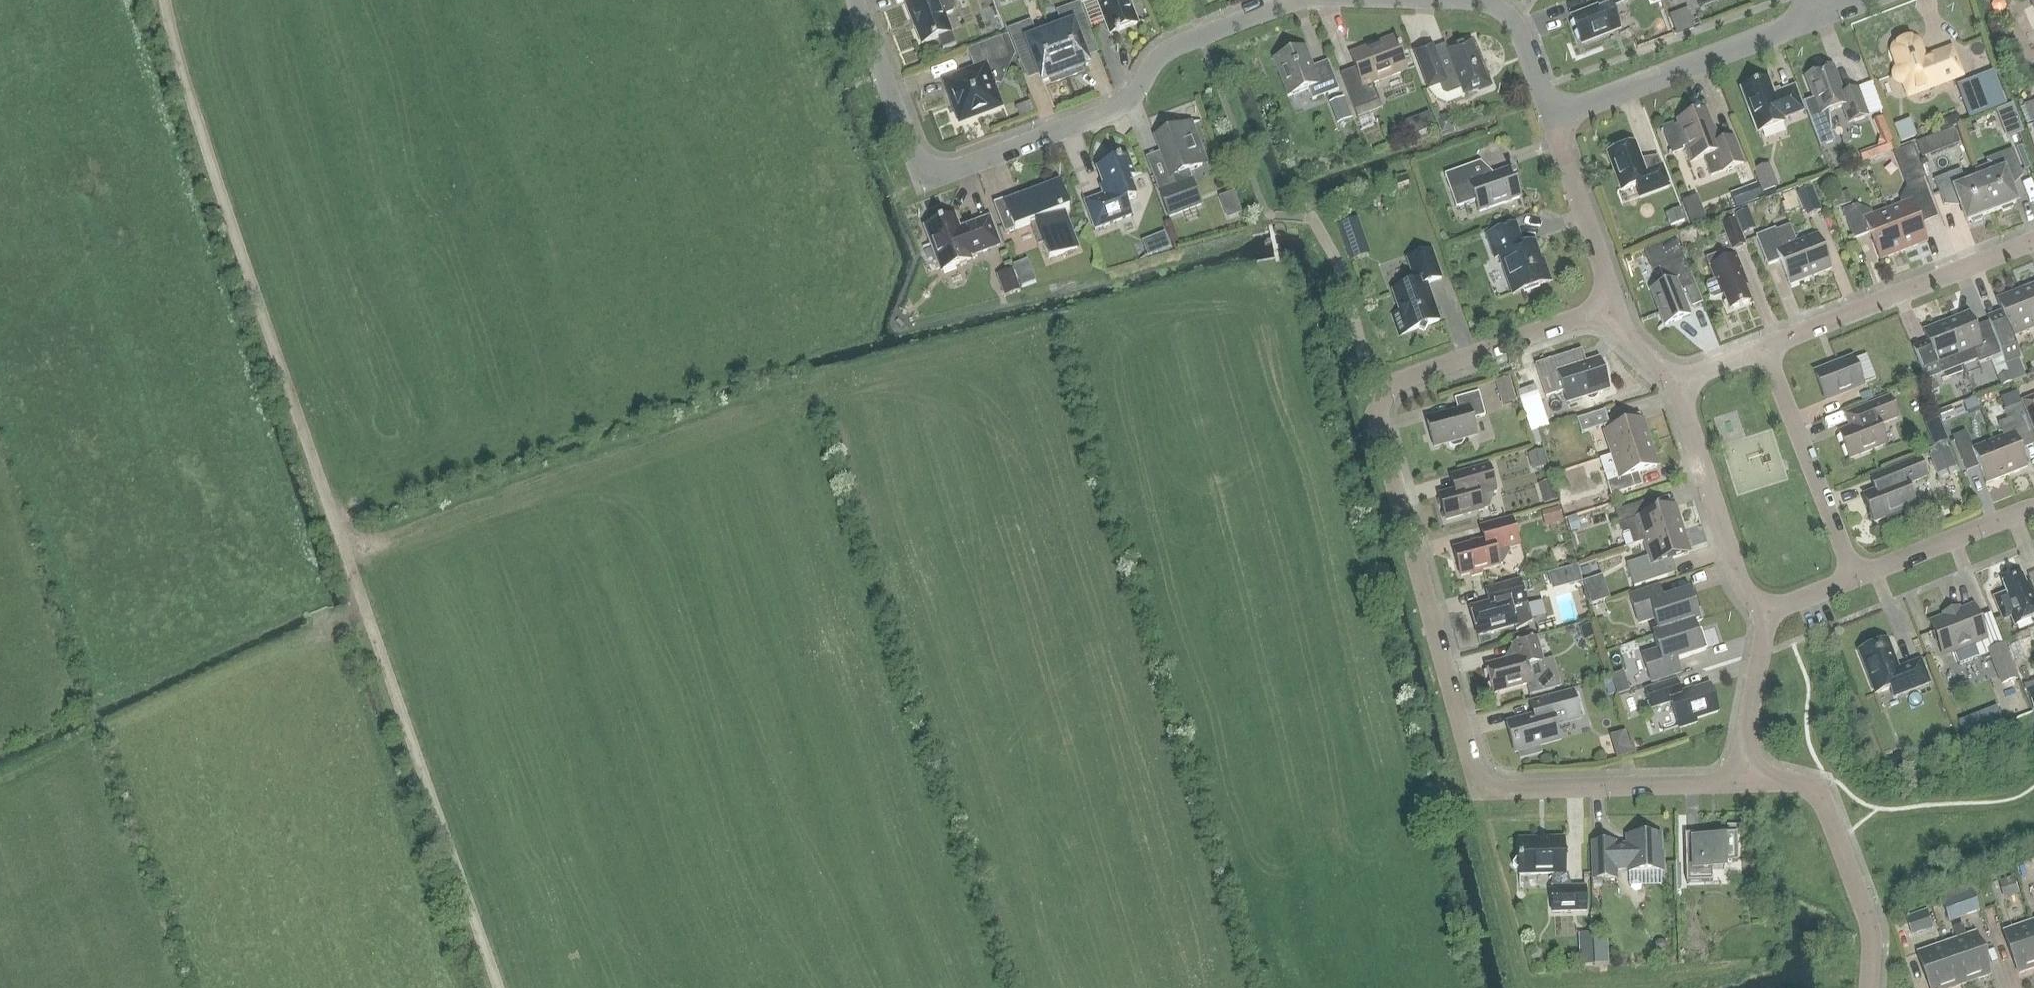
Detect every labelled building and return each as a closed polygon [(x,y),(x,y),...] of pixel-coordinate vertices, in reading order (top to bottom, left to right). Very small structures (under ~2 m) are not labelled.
[(938,37),(942,49),(942,50),(956,45),(944,15),(952,12),(954,7),(951,0),(913,0),(904,3),(910,20),(912,20),(921,44),(931,40),(932,40),(935,39),(935,38),(938,37)] [(1119,32),(1119,31),(1138,24),(1129,0),(1096,0),(1109,34),(1115,32),(1116,33),(1119,32)] [(1626,0),(1596,0),(1599,7),(1571,17),(1581,43),(1619,29),(1610,6),(1626,0)] [(1993,1),(1990,6),(1992,11),(1997,14),(2002,12),(2005,7),(2003,2),(2000,0),(1996,0),(1993,1)] [(1064,27),(1049,33),(1065,74),(1067,73),(1071,75),(1075,75),(1078,72),(1080,68),(1087,65),(1078,39),(1089,35),(1078,5),(1058,12),(1064,27)] [(1035,38),(1030,23),(1010,31),(1021,60),(1032,56),(1042,82),(1050,79),(1054,81),(1058,81),(1061,78),(1063,75),(1065,74),(1049,33),(1035,38)] [(1914,39),(1909,37),(1904,38),(1900,41),(1897,46),(1898,51),(1903,66),(1899,68),(1897,73),(1898,78),(1902,81),(1907,82),(1911,93),(1960,75),(1951,50),(1924,60),(1918,44),(1914,39)] [(976,69),(943,81),(952,103),(959,122),(1000,106),(985,66),(1008,58),(1001,38),(960,53),(961,55),(969,52),(976,69)] [(1406,70),(1394,38),(1350,55),(1355,68),(1340,74),(1354,110),(1379,101),(1372,83),(1406,70)] [(1432,45),(1414,52),(1428,89),(1439,85),(1442,93),(1446,95),(1461,90),(1463,95),(1488,86),(1471,41),(1447,50),(1453,65),(1441,69),(1433,49),(1432,45)] [(1276,69),(1277,69),(1288,97),(1308,89),(1312,100),(1338,90),(1327,62),(1312,67),(1304,47),(1279,57),(1272,59),(1276,69)] [(1842,95),(1832,67),(1806,77),(1813,97),(1802,101),(1819,147),(1834,142),(1830,130),(1828,111),(1842,106),(1848,123),(1867,116),(1857,89),(1842,95)] [(1993,75),(1959,88),(1971,120),(2005,107),(1993,75)] [(1804,111),(1794,87),(1773,95),(1767,79),(1740,90),(1757,133),(1784,122),(1783,119),(1804,111)] [(1343,98),(1328,103),(1337,124),(1351,118),(1343,98)] [(1029,102),(1015,107),(1018,117),(1033,111),(1029,102)] [(1669,154),(1685,148),(1690,163),(1703,158),(1710,176),(1743,164),(1733,138),(1718,143),(1705,110),(1677,121),(1678,125),(1660,131),(1661,133),(1664,131),(1672,151),(1668,153),(1669,154)] [(1421,116),(1427,131),(1434,128),(1428,113),(1421,116)] [(1900,123),(1905,139),(1920,134),(1915,118),(1900,123)] [(1170,178),(1174,176),(1178,185),(1159,192),(1169,217),(1200,205),(1188,171),(1202,166),(1187,126),(1201,120),(1200,119),(1154,137),(1170,178)] [(1915,144),(1921,159),(1936,153),(1930,138),(1915,144)] [(1645,172),(1634,143),(1606,154),(1621,191),(1635,186),(1639,197),(1668,185),(1661,166),(1645,172)] [(1912,146),(1893,154),(1905,185),(1908,184),(1922,179),(1920,174),(1923,173),(1912,146)] [(1974,171),(1978,180),(1991,212),(2001,208),(2002,212),(2013,208),(2011,204),(2016,203),(2007,181),(2022,176),(2012,150),(1986,160),(1988,166),(1974,171)] [(1119,159),(1115,161),(1116,162),(1096,169),(1106,194),(1086,202),(1082,193),(1081,193),(1094,230),(1131,216),(1125,201),(1136,197),(1128,179),(1134,176),(1127,157),(1120,160),(1119,159)] [(1762,193),(1778,187),(1769,164),(1753,171),(1762,193)] [(1475,201),(1479,212),(1520,197),(1510,168),(1476,180),(1471,165),(1445,175),(1456,207),(1475,201)] [(1981,216),(1991,212),(1978,180),(1966,185),(1960,170),(1934,180),(1944,206),(1958,200),(1966,222),(1970,220),(1972,223),(1982,219),(1981,216)] [(1902,205),(1887,211),(1903,251),(1926,242),(1915,215),(1933,208),(1922,179),(1908,184),(1900,199),(1902,205)] [(1050,184),(1040,188),(1041,190),(1019,199),(1017,194),(993,204),(1004,234),(1030,224),(1038,246),(1043,245),(1049,259),(1076,248),(1062,212),(1069,209),(1065,201),(1068,200),(1064,190),(1062,191),(1059,183),(1051,186),(1050,184)] [(1822,209),(1812,186),(1796,193),(1806,216),(1822,209)] [(1842,193),(1829,197),(1834,209),(1846,204),(1842,193)] [(1233,194),(1220,199),(1227,219),(1240,214),(1233,194)] [(1852,207),(1842,211),(1853,239),(1869,233),(1880,259),(1903,251),(1887,211),(1872,216),(1871,212),(1852,207)] [(1682,208),(1666,215),(1670,228),(1686,221),(1682,208)] [(1722,225),(1731,249),(1744,244),(1732,214),(1724,217),(1727,223),(1722,225)] [(941,271),(971,260),(969,257),(999,245),(989,218),(965,227),(966,228),(959,230),(954,217),(924,228),(941,271)] [(1353,220),(1338,225),(1345,244),(1359,239),(1353,220)] [(1522,291),(1550,281),(1543,260),(1539,262),(1533,243),(1522,246),(1515,225),(1486,234),(1494,257),(1500,255),(1504,266),(1502,269),(1505,277),(1509,279),(1518,276),(1522,291)] [(1767,266),(1779,261),(1789,286),(1810,277),(1796,243),(1790,226),(1776,231),(1774,228),(1755,236),(1767,266)] [(1164,232),(1153,237),(1159,252),(1170,248),(1164,232)] [(1810,277),(1831,269),(1817,234),(1796,243),(1810,277)] [(1676,239),(1644,252),(1652,270),(1659,267),(1684,257),(1676,239)] [(1439,320),(1426,283),(1441,278),(1431,249),(1407,258),(1415,282),(1392,290),(1400,311),(1392,314),(1400,334),(1439,320)] [(1750,301),(1744,286),(1747,285),(1736,256),(1723,261),(1720,253),(1706,259),(1715,281),(1708,284),(1706,288),(1709,296),(1713,298),(1723,294),(1729,309),(1750,301)] [(1701,302),(1684,257),(1659,267),(1665,283),(1650,289),(1664,326),(1689,316),(1679,289),(1683,288),(1691,306),(1701,302)] [(1036,282),(1027,259),(1012,265),(1021,287),(1036,282)] [(1012,270),(999,274),(1006,292),(1019,287),(1012,270)] [(2020,292),(2033,327),(2033,287),(2020,292)] [(2004,362),(2019,357),(2011,336),(2033,327),(2020,292),(1997,301),(2000,311),(1987,317),(2004,362)] [(1978,338),(1967,313),(1945,322),(1962,364),(1976,359),(1978,363),(2001,354),(1992,333),(1978,338)] [(1912,347),(1918,361),(1925,379),(1941,373),(1962,364),(1945,322),(1923,331),(1927,341),(1912,347)] [(1593,400),(1596,398),(1598,395),(1598,391),(1608,388),(1599,360),(1567,370),(1563,356),(1535,365),(1546,397),(1563,391),(1567,401),(1584,395),(1586,399),(1589,401),(1593,400)] [(1825,399),(1862,385),(1852,359),(1815,373),(1825,399)] [(2022,368),(2008,373),(2012,382),(2021,378),(2025,377),(2022,368)] [(1997,377),(2001,386),(2012,382),(2008,373),(1997,377)] [(1515,402),(1509,378),(1495,381),(1502,405),(1515,402)] [(1520,404),(1539,398),(1535,386),(1516,392),(1520,404)] [(1863,388),(1856,390),(1860,400),(1867,398),(1863,388)] [(1478,392),(1455,399),(1458,412),(1426,421),(1433,446),(1448,442),(1449,445),(1453,447),(1461,445),(1464,441),(1463,438),(1476,434),(1472,419),(1485,415),(1478,392)] [(1843,415),(1849,429),(1838,433),(1849,459),(1886,444),(1878,425),(1898,417),(1889,396),(1843,415)] [(2021,401),(2033,433),(2033,396),(2021,401)] [(2003,437),(1992,441),(2006,476),(2027,468),(2017,443),(2033,437),(2020,404),(2003,411),(2007,420),(1998,424),(2003,437)] [(1950,408),(1938,413),(1942,421),(1954,416),(1950,408)] [(1649,443),(1641,420),(1639,414),(1632,417),(1629,415),(1628,418),(1609,424),(1604,410),(1577,419),(1581,433),(1603,426),(1612,455),(1649,443)] [(1541,443),(1537,431),(1530,433),(1534,445),(1541,443)] [(1963,464),(1975,459),(1985,484),(2006,476),(1992,441),(1972,449),(1965,431),(1953,436),(1963,464)] [(1945,434),(1931,440),(1934,447),(1948,441),(1945,434)] [(1656,467),(1649,443),(1612,455),(1616,468),(1603,473),(1611,495),(1634,488),(1630,475),(1656,467)] [(1929,456),(1936,474),(1955,466),(1949,448),(1929,456)] [(1542,451),(1527,455),(1532,471),(1547,467),(1542,451)] [(1915,506),(1906,484),(1926,476),(1919,458),(1870,478),(1875,491),(1863,496),(1874,522),(1886,517),(1888,522),(1903,516),(1901,511),(1915,506)] [(1496,493),(1489,465),(1450,476),(1454,491),(1439,495),(1445,520),(1487,509),(1484,496),(1496,493)] [(1590,509),(1599,506),(1594,491),(1585,494),(1590,509)] [(1644,542),(1681,530),(1673,506),(1647,515),(1643,502),(1615,511),(1623,535),(1631,532),(1634,544),(1622,548),(1623,549),(1644,542)] [(1508,548),(1518,545),(1511,518),(1480,527),(1484,541),(1453,549),(1461,576),(1470,573),(1471,576),(1483,573),(1482,570),(1499,565),(1502,564),(1509,551),(1508,548)] [(1667,576),(1662,562),(1689,553),(1681,530),(1644,542),(1649,557),(1626,564),(1633,587),(1667,576)] [(1562,569),(1567,586),(1582,582),(1577,565),(1562,569)] [(1588,579),(1596,602),(1614,596),(1606,573),(1588,579)] [(2002,584),(2006,593),(1993,598),(2002,620),(2011,616),(2014,626),(2033,618),(2033,621),(2033,595),(2029,583),(2025,585),(2021,576),(2002,584)] [(1531,620),(1526,603),(1520,580),(1485,589),(1489,603),(1469,608),(1477,635),(1515,625),(1516,629),(1515,629),(1516,631),(1532,621),(1532,620),(1531,620)] [(1651,635),(1652,636),(1697,621),(1694,612),(1698,610),(1692,591),(1662,600),(1658,587),(1629,596),(1637,623),(1653,618),(1657,633),(1651,635)] [(1946,617),(1931,623),(1935,634),(1940,644),(1941,647),(1944,655),(1951,652),(1953,651),(1958,665),(1990,652),(2003,647),(1994,622),(1984,626),(1980,617),(1980,616),(1977,618),(1972,607),(1958,613),(1946,617)] [(1652,636),(1656,651),(1640,656),(1649,683),(1678,674),(1674,661),(1704,651),(1698,632),(1694,633),(1691,623),(1697,622),(1697,621),(1652,636)] [(1580,628),(1584,641),(1597,637),(1593,624),(1580,628)] [(1516,658),(1485,666),(1493,693),(1527,684),(1530,695),(1554,688),(1547,660),(1542,661),(1536,638),(1513,644),(1516,658)] [(1899,694),(1928,683),(1920,660),(1898,669),(1886,640),(1858,651),(1875,694),(1895,686),(1899,694)] [(1994,668),(2000,685),(2017,679),(2011,661),(1994,668)] [(1695,723),(1694,719),(1717,712),(1709,685),(1680,694),(1676,681),(1645,690),(1651,708),(1670,701),(1679,728),(1695,723)] [(2024,685),(2033,710),(2033,711),(2033,681),(2024,685)] [(1559,739),(1554,722),(1579,715),(1572,692),(1536,702),(1539,713),(1532,714),(1530,718),(1510,724),(1519,760),(1541,754),(1538,745),(1559,739)] [(1972,716),(1958,721),(1965,738),(1979,733),(1972,716)] [(1621,757),(1637,752),(1631,729),(1614,734),(1621,757)] [(1901,753),(1889,759),(1893,768),(1893,769),(1906,763),(1905,763),(1901,753)] [(1712,870),(1724,869),(1724,862),(1737,861),(1736,833),(1684,834),(1686,882),(1712,881),(1712,870)] [(1627,872),(1661,871),(1661,853),(1658,853),(1658,835),(1628,836),(1628,846),(1614,847),(1614,843),(1592,843),(1593,879),(1594,889),(1602,888),(1601,879),(1615,879),(1614,869),(1627,868),(1627,872)] [(1565,874),(1565,859),(1564,838),(1518,840),(1519,860),(1516,861),(1512,865),(1516,870),(1519,870),(1519,876),(1552,875),(1552,889),(1552,913),(1586,912),(1586,888),(1565,888),(1565,874)] [(2012,874),(2000,879),(2005,895),(2018,891),(2012,874)] [(1975,894),(1945,904),(1951,923),(1982,912),(1975,894)] [(1941,905),(1933,907),(1936,917),(1944,914),(1941,905)] [(1934,926),(1929,913),(1908,920),(1912,931),(1923,927),(1924,930),(1934,926)] [(2031,923),(2004,932),(2019,975),(2033,970),(2033,932),(2031,923)] [(1959,942),(1945,947),(1960,987),(1965,987),(1992,979),(1977,936),(1969,939),(1965,927),(1955,930),(1959,942)] [(1592,933),(1578,934),(1580,965),(1594,964),(1592,933)] [(1945,947),(1920,955),(1932,987),(1960,987),(1945,947)]
